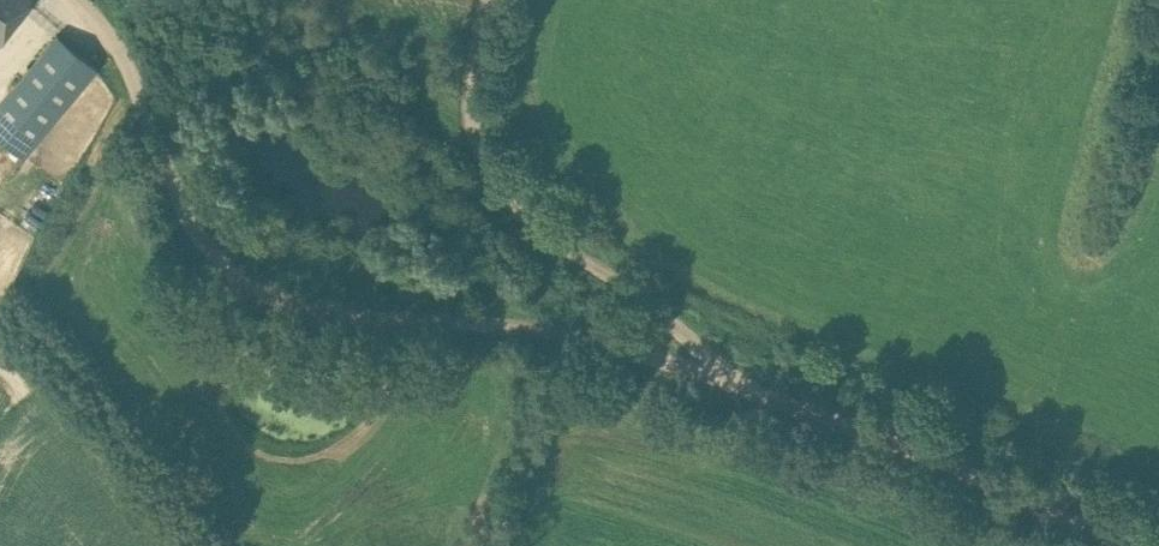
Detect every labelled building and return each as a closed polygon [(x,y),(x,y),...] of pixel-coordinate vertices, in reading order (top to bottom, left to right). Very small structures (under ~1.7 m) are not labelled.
[(32,0),(0,0),(0,45),(32,0)] [(0,103),(0,135),(25,156),(99,67),(58,33),(0,103)]
